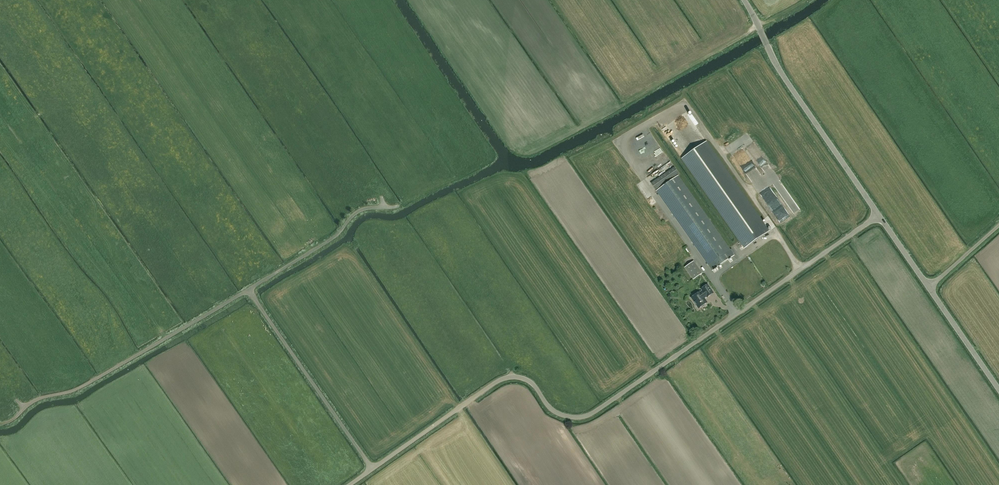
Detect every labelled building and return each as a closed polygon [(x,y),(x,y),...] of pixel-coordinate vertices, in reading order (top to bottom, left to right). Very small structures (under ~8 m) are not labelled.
[(708,143),(684,160),(690,168),(745,248),(769,231),(708,143)] [(679,174),(674,167),(651,183),(655,190),(679,174)] [(679,175),(658,190),(713,270),(734,255),(679,175)] [(639,183),(636,185),(644,195),(647,193),(639,183)] [(685,267),(693,279),(702,273),(694,260),(685,267)] [(702,306),(703,306),(704,305),(704,304),(705,303),(707,302),(704,297),(706,296),(707,297),(713,292),(707,284),(701,288),(702,290),(700,292),(700,291),(691,297),(698,308),(701,306),(702,306)]
